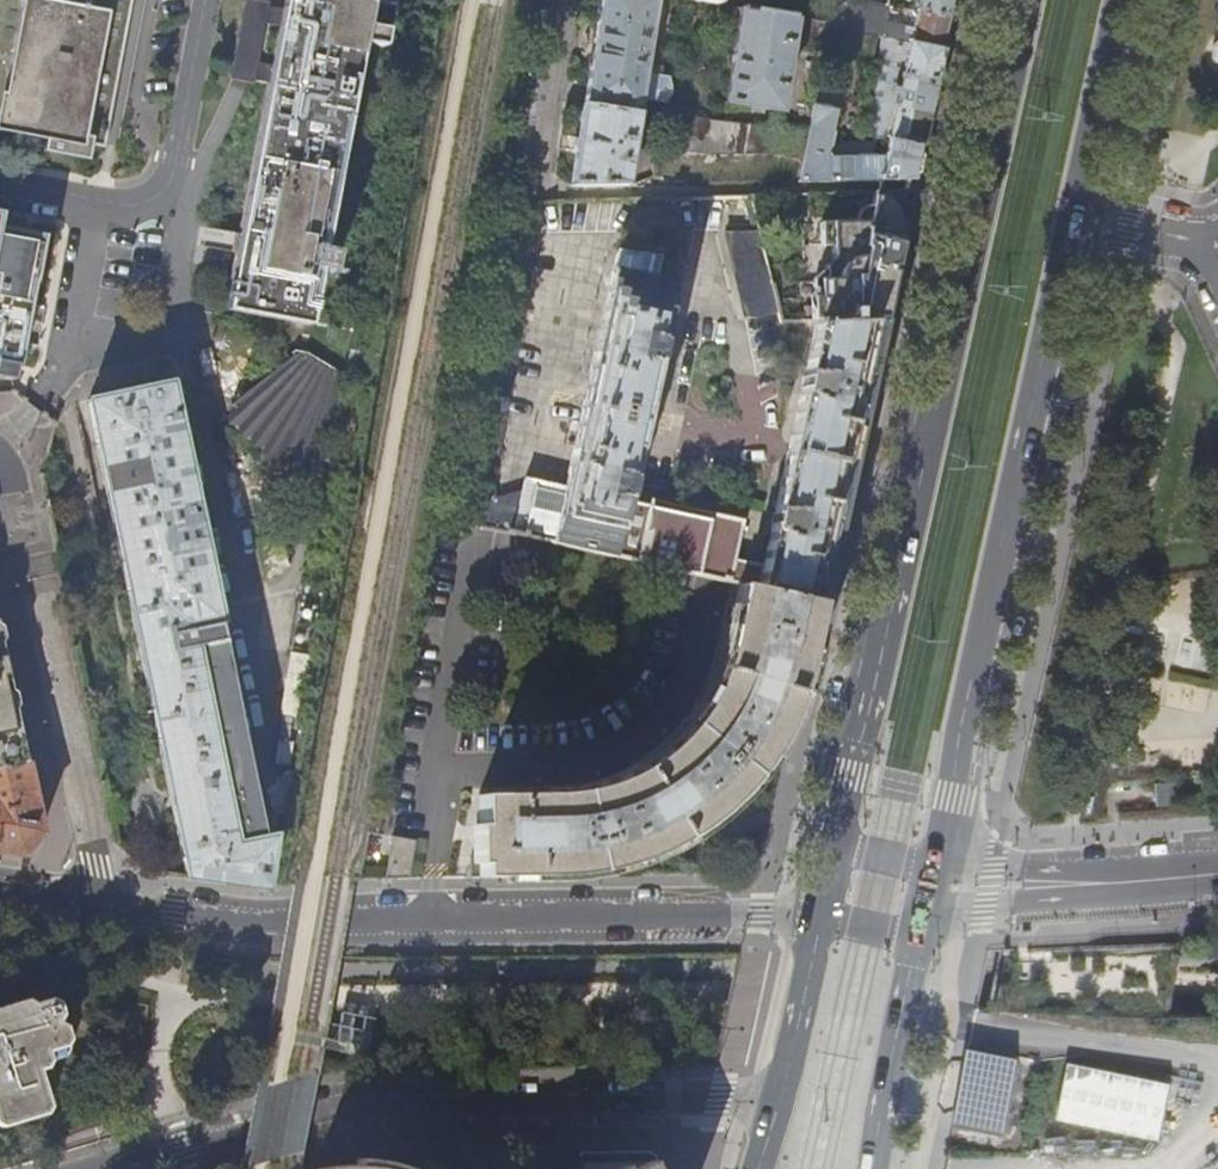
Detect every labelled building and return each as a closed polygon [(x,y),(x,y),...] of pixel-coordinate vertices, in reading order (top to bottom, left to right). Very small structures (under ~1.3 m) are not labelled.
[(117,146),(145,0),(0,0),(0,124),(117,146)] [(228,304),(311,319),(320,269),(333,272),(337,251),(324,248),(369,4),(347,0),(285,0),(228,304)] [(655,0),(600,0),(598,12),(584,104),(638,110),(640,96),(665,100),(669,76),(652,73),(653,69),(645,68),(655,0)] [(951,0),(920,0),(918,11),(947,18),(950,5),(951,0)] [(825,52),(830,27),(832,22),(804,17),(744,8),(728,100),(781,109),(789,62),(796,64),(797,57),(790,55),(792,46),(825,52)] [(936,69),(940,50),(911,44),(904,76),(933,82),(936,69)] [(930,98),(933,82),(904,76),(876,69),(870,102),(896,107),(926,113),(930,98)] [(915,166),(919,146),(889,140),(886,154),(872,154),(875,143),(831,142),(845,82),(820,77),(810,129),(805,153),(800,183),(911,180),(915,166)] [(627,186),(638,110),(584,104),(578,142),(571,187),(601,187),(627,186)] [(923,130),(926,113),(896,107),(889,140),(919,146),(923,130)] [(712,153),(805,153),(810,129),(685,116),(681,149),(712,153)] [(891,272),(909,193),(875,193),(866,225),(820,225),(821,246),(832,246),(832,261),(826,267),(826,281),(819,281),(819,298),(812,299),(812,321),(818,321),(881,320),(891,272)] [(11,380),(11,379),(13,379),(16,367),(19,367),(35,283),(37,283),(46,235),(0,227),(0,378),(11,380)] [(726,232),(747,317),(761,317),(780,312),(761,232),(726,232)] [(446,516),(739,583),(819,601),(826,570),(844,488),(861,410),(874,351),(881,320),(818,321),(764,561),(736,555),(744,519),(650,499),(649,505),(626,500),(684,233),(620,233),(565,487),(522,477),(518,494),(491,501),(489,485),(533,235),(496,235),(446,516)] [(295,354),(230,405),(239,415),(232,423),(266,452),(313,472),(315,461),(329,463),(343,383),(335,373),(307,356),(295,354)] [(159,391),(154,368),(98,379),(103,402),(88,405),(96,442),(87,443),(114,581),(124,579),(187,878),(278,892),(292,812),(258,819),(172,388),(159,391)] [(810,642),(819,601),(739,583),(712,689),(692,722),(672,745),(645,767),(616,782),(559,795),(479,795),(479,878),(498,878),(566,877),(606,871),(633,863),(671,847),(683,840),(726,808),(754,777),(784,731),(793,717),(810,642)] [(0,635),(0,769),(26,763),(23,745),(3,648),(0,635)] [(26,763),(0,769),(0,853),(20,856),(41,833),(26,763)] [(394,834),(385,879),(399,879),(409,879),(417,839),(394,834)] [(2,1127),(45,1114),(48,1107),(38,1070),(46,1068),(49,1060),(47,1051),(65,1047),(69,1038),(60,1012),(57,1002),(49,998),(40,1000),(33,1002),(26,999),(0,1006),(0,1125),(2,1127)] [(936,1002),(935,1001),(929,998),(928,998),(927,998),(927,999),(927,1002),(926,1006),(925,1011),(924,1014),(924,1017),(925,1018),(928,1019),(930,1021),(931,1021),(932,1021),(933,1021),(936,1003),(936,1002)] [(954,1124),(1003,1134),(1018,1060),(969,1051),(954,1124)] [(1160,1143),(1172,1084),(1068,1064),(1057,1122),(1160,1143)] [(658,1157),(640,1157),(579,1158),(580,1168),(667,1168),(658,1157)]
